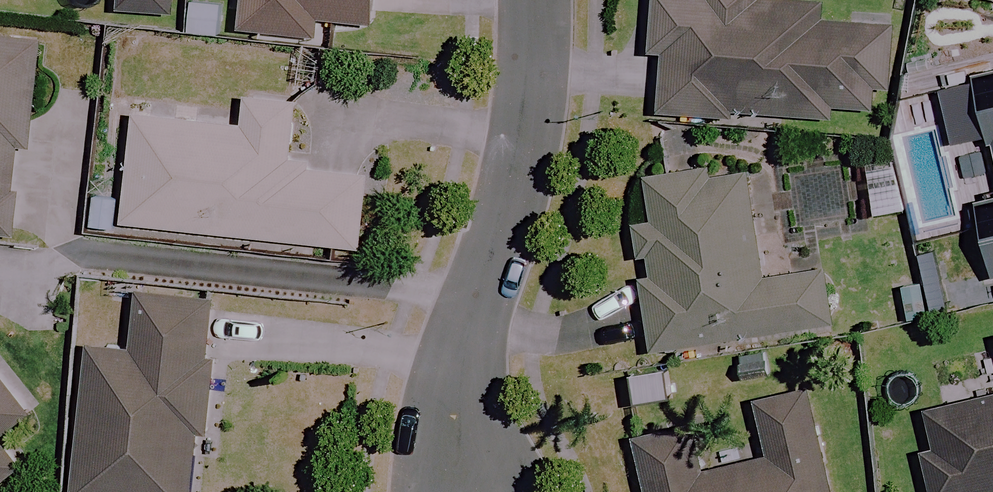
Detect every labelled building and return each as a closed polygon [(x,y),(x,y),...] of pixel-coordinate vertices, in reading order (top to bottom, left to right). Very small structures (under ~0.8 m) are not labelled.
[(120,8),(173,14),(175,0),(121,0),(120,8)] [(245,31),(319,39),(321,20),(379,26),(382,0),(248,0),(245,31)] [(657,58),(665,58),(661,112),(733,117),(733,110),(836,117),(837,107),(891,111),(897,27),(838,22),(838,10),(762,4),(762,0),(661,0),(657,58)] [(27,190),(19,189),(22,155),(37,156),(48,40),(0,36),(0,233),(22,235),(27,190)] [(982,79),(992,128),(992,77),(982,79)] [(302,102),(252,97),(249,127),(139,117),(128,225),(368,249),(375,177),(295,169),(302,102)] [(938,181),(908,186),(903,162),(870,167),(878,216),(912,211),(914,223),(944,218),(938,181)] [(639,225),(644,260),(651,259),(653,278),(646,279),(655,350),(840,326),(833,271),(772,279),(758,171),(651,185),(656,223),(639,225)] [(982,200),(992,249),(992,197),(982,200)] [(210,361),(215,303),(142,296),(136,355),(95,351),(81,491),(197,491),(201,457),(212,458),(222,362),(210,361)] [(26,472),(9,450),(43,424),(0,369),(0,491),(26,472)] [(817,390),(761,402),(773,460),(711,473),(702,428),(640,441),(651,491),(838,491),(817,390)] [(931,414),(940,448),(926,451),(936,491),(991,491),(992,491),(992,399),(931,414)]
